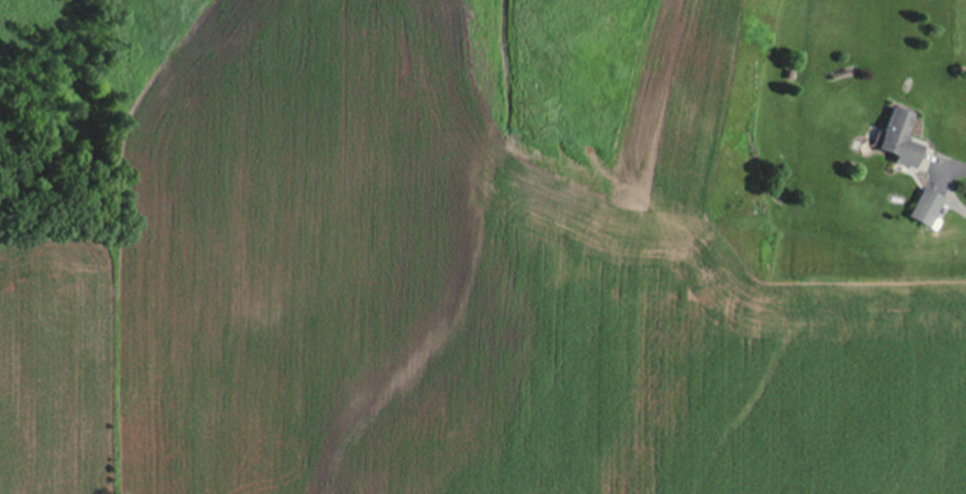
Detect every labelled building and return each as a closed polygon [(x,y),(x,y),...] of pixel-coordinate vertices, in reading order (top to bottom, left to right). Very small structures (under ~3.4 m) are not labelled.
[(917,112),(895,106),(882,149),(900,154),(898,162),(920,169),(927,145),(909,140),(917,112)] [(963,179),(957,176),(948,190),(954,194),(963,179)] [(911,216),(931,227),(947,198),(926,187),(911,216)]
